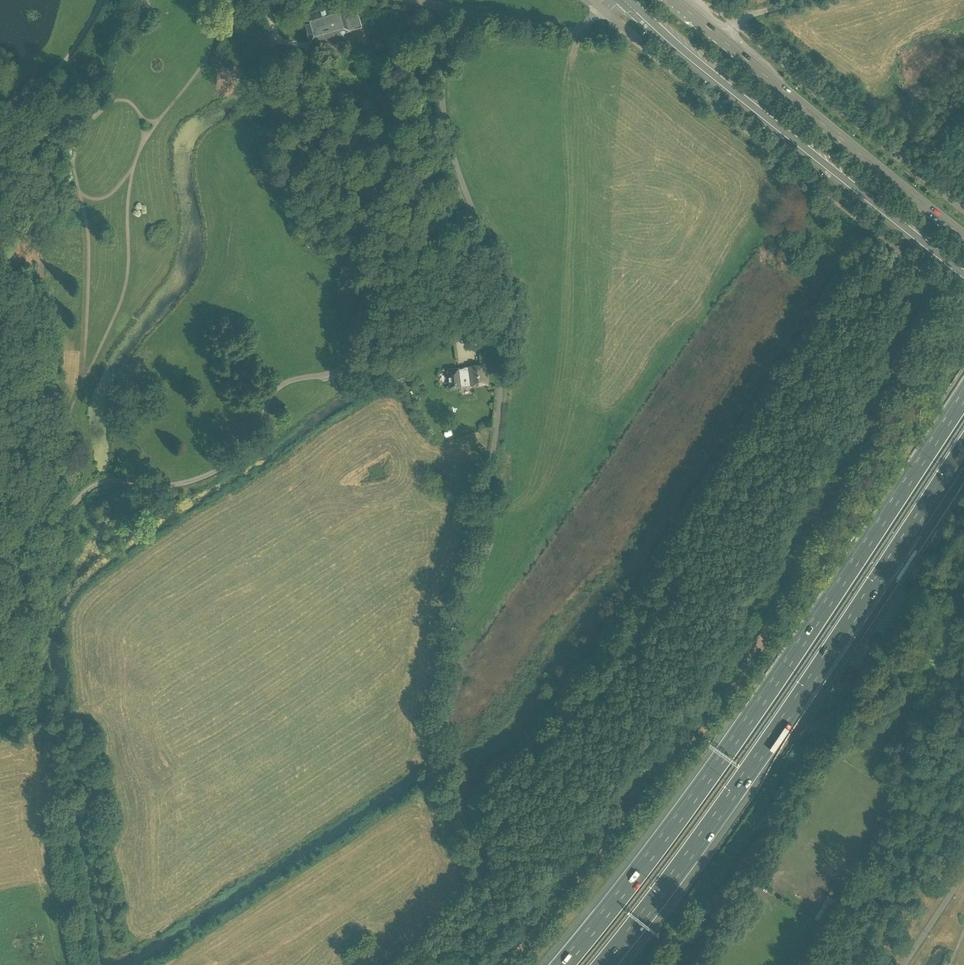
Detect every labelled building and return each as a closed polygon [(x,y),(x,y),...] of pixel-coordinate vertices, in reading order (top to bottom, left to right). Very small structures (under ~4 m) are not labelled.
[(302,13),(310,41),(362,26),(355,0),(349,0),(302,13)] [(459,370),(459,368),(448,370),(450,388),(461,386),(461,384),(466,384),(466,385),(472,385),(485,383),(483,365),(469,367),(464,368),(464,369),(459,370)] [(817,917),(825,923),(836,909),(827,903),(817,917)]
